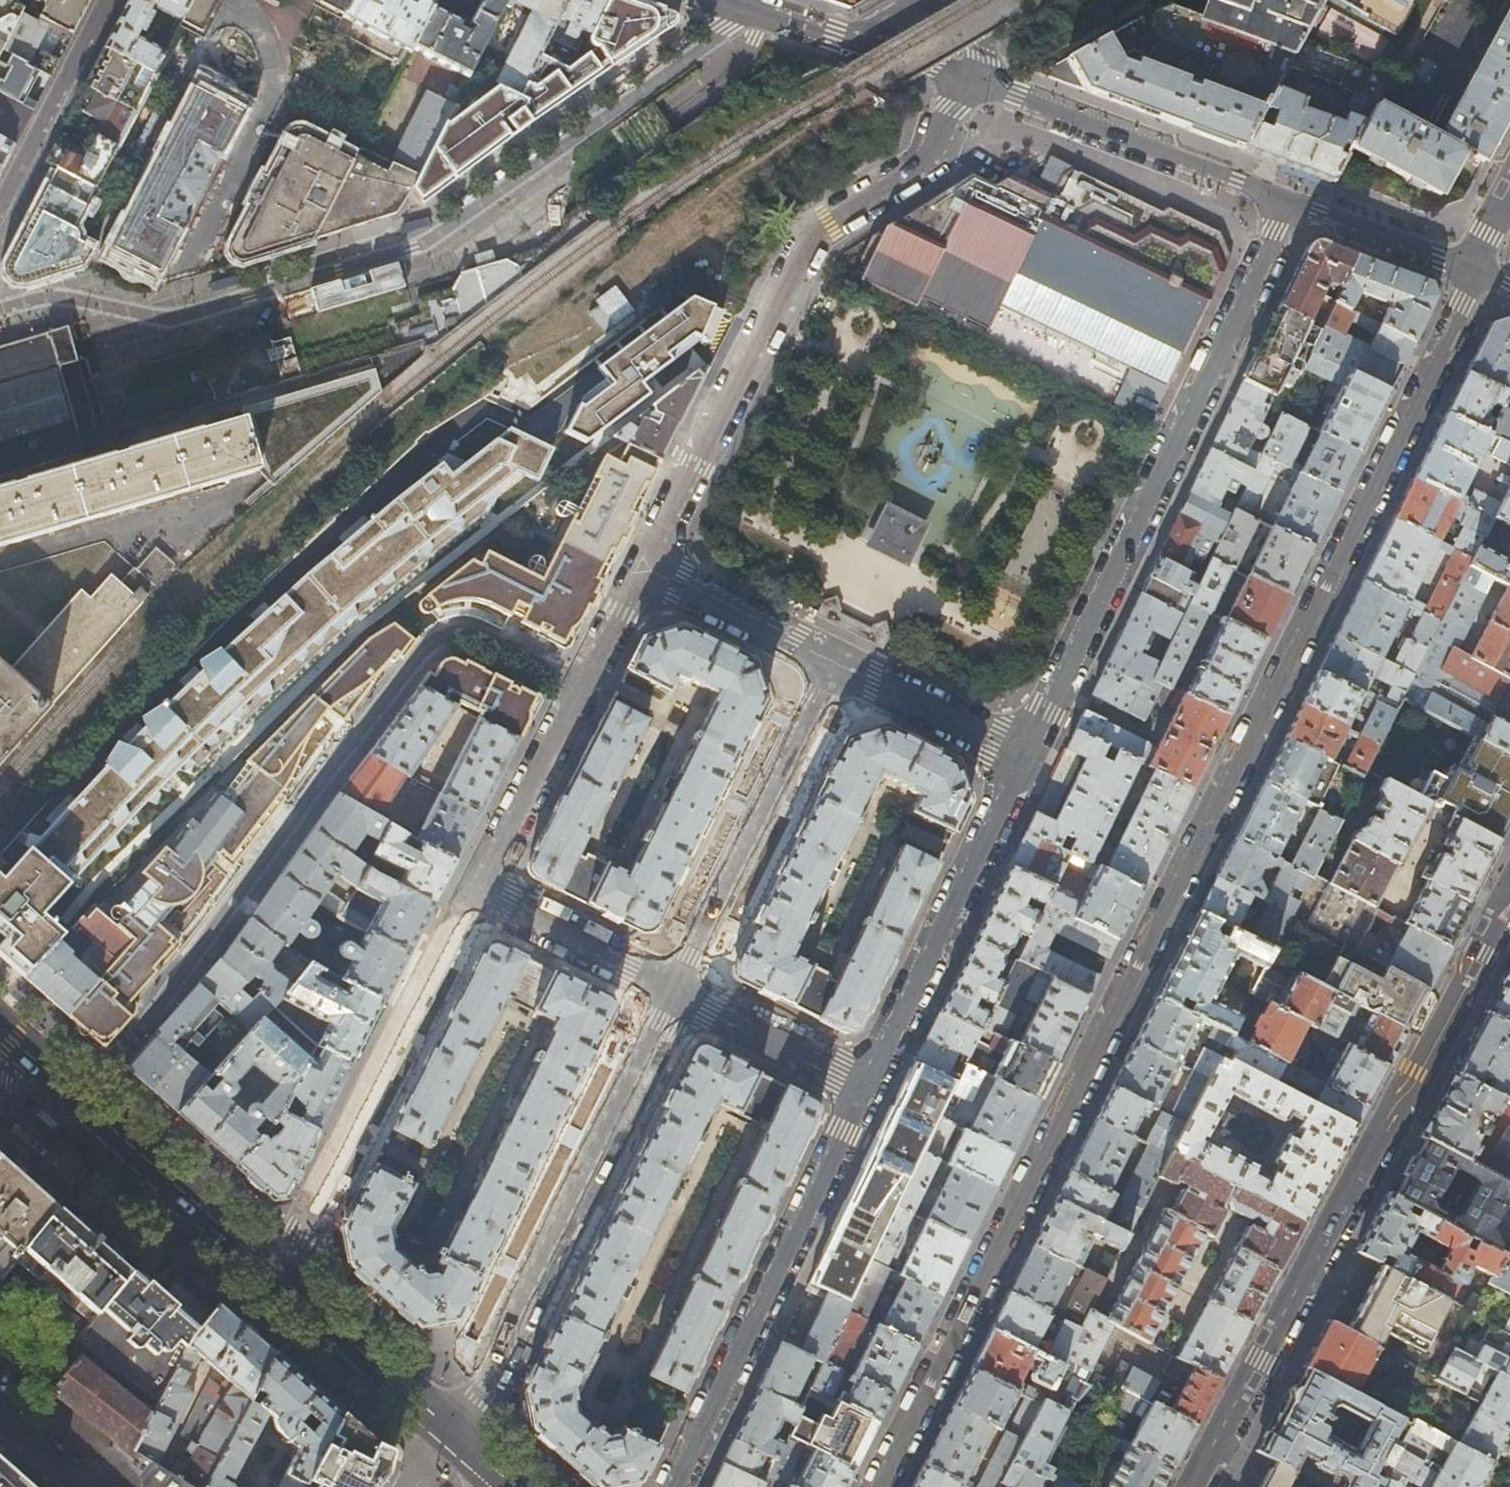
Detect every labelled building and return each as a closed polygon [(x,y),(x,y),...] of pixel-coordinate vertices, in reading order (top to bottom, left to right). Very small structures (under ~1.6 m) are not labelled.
[(28,0),(0,0),(0,55),(3,50),(22,13),(28,0)] [(41,3),(41,9),(36,20),(71,38),(91,0),(35,0),(41,3)] [(190,1),(187,0),(129,0),(126,6),(105,47),(153,72),(164,51),(137,37),(141,30),(146,33),(155,13),(153,12),(155,7),(180,20),(190,1)] [(190,1),(180,20),(180,21),(202,33),(219,0),(187,0),(190,1)] [(318,3),(343,17),(352,0),(320,0),(318,3)] [(437,0),(424,0),(416,2),(415,5),(405,0),(352,0),(343,17),(405,48),(411,52),(413,48),(434,7),(437,0)] [(487,2),(484,0),(482,0),(470,24),(474,26),(474,29),(469,32),(460,27),(463,22),(434,7),(413,48),(468,77),(489,35),(505,4),(507,0),(488,0),(487,2)] [(540,5),(498,87),(508,93),(520,100),(541,56),(551,36),(554,29),(569,0),(520,0),(540,5)] [(554,29),(562,31),(575,37),(580,27),(591,34),(608,0),(569,0),(554,29)] [(591,34),(590,37),(593,38),(591,42),(590,44),(591,47),(592,49),(594,51),(596,51),(614,66),(674,27),(675,24),(675,21),(674,17),(672,14),(638,3),(637,5),(625,1),(623,0),(608,0),(591,34)] [(823,0),(834,4),(848,10),(864,0),(823,0)] [(1200,17),(1165,4),(1039,74),(1109,100),(1202,134),(1242,149),(1277,85),(1288,65),(1304,35),(1323,0),(1207,0),(1200,17)] [(1397,29),(1412,0),(1344,0),(1397,29)] [(1367,121),(1351,149),(1367,157),(1416,183),(1439,196),(1463,152),(1483,163),(1509,112),(1509,7),(1439,139),(1376,104),(1367,121)] [(36,20),(22,13),(3,50),(38,71),(50,78),(60,60),(71,38),(36,20)] [(562,31),(554,29),(551,36),(558,39),(562,31)] [(1348,63),(1304,35),(1288,65),(1378,100),(1389,81),(1349,61),(1348,63)] [(132,112),(153,72),(105,47),(100,57),(85,86),(132,112)] [(403,69),(411,52),(405,48),(396,65),(403,69)] [(3,50),(0,55),(0,59),(7,63),(0,76),(0,87),(25,99),(30,89),(38,73),(37,72),(38,71),(3,50)] [(454,181),(614,66),(596,51),(576,65),(568,69),(541,56),(520,100),(508,93),(447,137),(440,133),(412,189),(421,201),(452,178),(454,181)] [(216,163),(247,104),(232,96),(231,90),(226,86),(220,85),(214,87),(200,79),(108,257),(123,265),(124,270),(128,274),(134,276),(139,273),(155,282),(186,222),(183,213),(185,208),(196,203),(207,182),(203,172),(206,167),(216,163)] [(447,95),(457,100),(463,89),(452,84),(447,95)] [(1306,97),(1277,85),(1242,149),(1267,159),(1332,183),(1334,179),(1336,176),(1351,149),(1367,121),(1347,113),(1343,122),(1302,106),(1306,97)] [(115,146),(132,112),(85,86),(79,97),(73,109),(75,110),(76,109),(103,124),(97,136),(115,146)] [(357,158),(314,241),(398,216),(412,189),(440,133),(455,103),(428,89),(392,162),(363,146),(357,158)] [(14,147),(23,131),(33,111),(0,95),(0,139),(14,147)] [(242,263),(246,263),(314,241),(357,158),(308,132),(306,131),(303,130),(300,130),(296,130),(293,132),(290,135),(288,138),(262,186),(258,195),(232,244),(230,248),(230,250),(230,254),(231,257),(233,259),(235,262),(239,263),(242,263)] [(93,187),(115,146),(97,136),(95,141),(89,137),(80,154),(73,150),(71,154),(57,147),(57,146),(54,144),(50,153),(44,163),(55,169),(93,187)] [(14,147),(0,139),(0,175),(2,170),(14,147)] [(93,187),(55,169),(50,179),(34,209),(12,254),(6,265),(4,270),(4,273),(5,277),(7,281),(10,283),(15,285),(19,285),(77,267),(87,248),(71,239),(73,239),(74,237),(75,235),(75,233),(74,231),(71,229),(93,187)] [(854,278),(1126,410),(1134,393),(1159,406),(1230,257),(1219,230),(1169,206),(1161,211),(1158,216),(1138,207),(1137,205),(1134,198),(1072,169),(1061,175),(1054,187),(1049,197),(1014,178),(998,188),(971,174),(935,197),(875,235),(854,278)] [(1341,287),(1355,255),(1330,246),(1320,242),(1306,248),(1277,308),(1321,331),(1324,324),(1310,317),(1326,283),(1337,288),(1336,290),(1340,292),(1342,288),(1341,287)] [(1374,262),(1355,255),(1341,287),(1342,288),(1340,292),(1335,303),(1349,311),(1358,294),(1390,305),(1383,319),(1357,306),(1354,313),(1413,344),(1436,298),(1431,284),(1374,262)] [(461,292),(464,302),(487,296),(508,289),(500,262),(490,265),(479,269),(465,273),(461,292)] [(692,339),(711,346),(723,311),(690,299),(599,367),(612,384),(577,410),(567,436),(589,443),(652,399),(643,382),(670,363),(667,356),(692,339)] [(1354,313),(1349,311),(1335,303),(1324,324),(1321,331),(1310,354),(1389,393),(1406,358),(1413,344),(1354,313)] [(1291,359),(1304,366),(1310,354),(1321,331),(1277,308),(1255,355),(1242,381),(1286,403),(1299,377),(1285,371),(1291,359)] [(1504,320),(1490,325),(1480,345),(1465,374),(1509,394),(1509,393),(1509,323),(1504,320)] [(104,447),(68,327),(0,348),(0,478),(104,447)] [(232,350),(224,352),(220,360),(206,365),(209,377),(194,382),(201,410),(304,380),(290,339),(274,344),(265,340),(256,342),(257,346),(234,353),(232,350)] [(1389,393),(1310,354),(1304,366),(1299,377),(1286,403),(1284,407),(1281,415),(1304,426),(1326,382),(1334,386),(1329,396),(1335,398),(1331,407),(1327,405),(1323,411),(1328,413),(1318,433),(1359,453),(1371,430),(1389,393)] [(704,379),(709,368),(707,367),(696,373),(704,379)] [(248,409),(250,419),(265,470),(277,487),(386,392),(380,370),(248,409)] [(656,458),(662,461),(676,433),(704,379),(696,373),(652,407),(655,412),(651,415),(648,411),(640,418),(643,421),(637,431),(629,426),(614,438),(623,442),(656,458)] [(1502,408),(1509,394),(1465,374),(1456,394),(1445,416),(1488,435),(1499,413),(1494,411),(1491,416),(1487,414),(1490,408),(1491,405),(1495,405),(1502,408)] [(1286,403),(1242,381),(1223,421),(1209,449),(1240,465),(1253,437),(1255,438),(1258,438),(1261,438),(1263,437),(1265,436),(1266,434),(1267,432),(1267,431),(1267,428),(1266,425),(1264,423),(1274,428),(1278,420),(1272,417),(1270,421),(1263,417),(1268,404),(1266,403),(1268,399),(1284,407),(1286,403)] [(1509,394),(1502,408),(1499,413),(1488,435),(1509,444),(1509,393),(1509,394)] [(1281,415),(1278,420),(1274,428),(1261,455),(1284,467),(1304,426),(1281,415)] [(1488,435),(1445,416),(1424,459),(1413,479),(1467,505),(1466,495),(1463,492),(1485,448),(1493,451),(1491,456),(1509,466),(1509,444),(1488,435)] [(255,435),(250,419),(0,492),(0,547),(206,487),(209,494),(239,485),(237,478),(265,470),(255,435)] [(519,473),(538,480),(551,449),(509,430),(452,474),(445,465),(225,651),(100,776),(34,848),(71,887),(198,747),(340,616),(429,539),(519,473)] [(1352,467),(1359,453),(1318,433),(1298,474),(1339,494),(1352,467)] [(603,456),(602,459),(651,483),(656,473),(650,470),(656,458),(623,442),(603,456)] [(1253,472),(1240,465),(1209,449),(1177,517),(1158,557),(1192,575),(1201,580),(1211,559),(1234,510),(1253,472)] [(1298,474),(1284,467),(1261,455),(1253,472),(1234,510),(1248,517),(1273,467),(1296,478),(1272,529),(1312,548),(1328,517),(1339,494),(1298,474)] [(573,515),(572,516),(621,540),(632,519),(645,494),(651,483),(602,459),(592,478),(597,480),(579,518),(573,515)] [(1405,495),(1393,519),(1438,542),(1451,516),(1460,523),(1460,525),(1464,527),(1452,549),(1473,560),(1479,549),(1481,545),(1492,523),(1494,520),(1494,518),(1467,505),(1413,479),(1405,495)] [(1504,501),(1494,518),(1494,520),(1509,529),(1509,504),(1504,501)] [(928,529),(886,507),(864,549),(906,571),(928,529)] [(1256,521),(1248,517),(1234,510),(1211,559),(1230,569),(1246,576),(1288,596),(1302,568),(1312,548),(1272,529),(1248,574),(1234,567),(1256,521)] [(528,517),(522,514),(517,524),(523,528),(528,517)] [(550,560),(598,585),(606,569),(621,540),(572,516),(550,560)] [(1473,560),(1393,519),(1381,545),(1362,582),(1406,605),(1421,613),(1441,623),(1470,567),(1473,560)] [(1499,527),(1492,523),(1481,545),(1488,549),(1499,527)] [(1509,545),(1509,547),(1509,550),(1509,551),(1509,553),(1505,563),(1479,549),(1473,560),(1470,567),(1503,585),(1506,586),(1509,588),(1509,545)] [(598,585),(550,560),(545,571),(552,574),(547,585),(537,580),(538,577),(531,573),(529,576),(484,555),(478,566),(470,562),(421,602),(419,607),(418,610),(418,613),(419,614),(420,616),(422,617),(424,618),(426,618),(428,618),(455,604),(461,603),(468,602),(483,605),(510,618),(511,615),(523,620),(521,625),(563,646),(564,644),(570,632),(573,634),(577,627),(598,585)] [(1187,585),(1192,575),(1158,557),(1153,566),(1148,577),(1192,599),(1196,590),(1187,585)] [(1208,614),(1230,569),(1211,559),(1201,580),(1196,590),(1192,599),(1189,605),(1207,613),(1208,614)] [(155,594),(156,587),(134,567),(119,584),(111,577),(90,600),(81,592),(9,672),(0,664),(0,762),(155,594)] [(1500,591),(1503,585),(1470,567),(1441,623),(1432,639),(1454,651),(1489,585),(1500,591)] [(1274,625),(1288,596),(1246,576),(1224,622),(1266,642),(1274,625)] [(1144,585),(1140,594),(1173,612),(1178,601),(1188,606),(1189,605),(1192,599),(1148,577),(1144,585)] [(1379,659),(1406,605),(1362,582),(1347,612),(1335,637),(1379,659)] [(1506,586),(1469,659),(1508,680),(1509,676),(1509,588),(1506,586)] [(1183,617),(1173,612),(1140,594),(1121,634),(1105,668),(1148,689),(1152,681),(1160,664),(1154,661),(1151,667),(1132,657),(1148,626),(1173,638),(1183,617)] [(822,614),(834,620),(839,610),(837,609),(835,602),(829,604),(827,604),(822,614)] [(1189,605),(1188,606),(1183,617),(1173,638),(1160,664),(1152,681),(1170,690),(1207,613),(1189,605)] [(1432,639),(1441,623),(1421,613),(1409,636),(1411,636),(1408,642),(1404,640),(1392,665),(1413,676),(1432,639)] [(1248,678),(1266,642),(1224,622),(1221,620),(1184,696),(1228,717),(1248,678)] [(868,637),(879,642),(884,632),(882,631),(881,625),(875,628),(873,627),(868,637)] [(365,638),(352,652),(376,673),(391,653),(399,659),(410,642),(389,626),(366,639),(365,638)] [(616,919),(639,931),(654,926),(668,898),(712,809),(748,736),(765,701),(752,663),(718,646),(681,627),(643,640),(636,653),(626,673),(668,694),(678,678),(685,682),(686,680),(717,695),(697,734),(696,733),(693,739),(694,739),(676,778),(669,776),(663,788),(668,790),(661,804),(662,805),(649,833),(646,832),(642,841),(644,842),(629,873),(589,852),(586,857),(579,854),(607,799),(610,800),(613,795),(610,793),(648,720),(611,702),(595,733),(547,827),(528,864),(533,878),(556,889),(616,919)] [(1335,637),(1329,650),(1318,673),(1361,695),(1368,699),(1395,713),(1401,700),(1413,676),(1392,665),(1379,659),(1335,637)] [(1454,651),(1432,639),(1413,676),(1401,700),(1475,739),(1509,757),(1509,727),(1490,716),(1508,680),(1469,659),(1454,651)] [(463,642),(448,647),(434,668),(434,667),(417,688),(418,689),(456,709),(478,720),(518,741),(540,698),(550,679),(518,664),(470,642),(463,642)] [(352,652),(333,672),(360,695),(376,673),(352,652)] [(1148,689),(1105,668),(1091,695),(1143,722),(1156,696),(1163,699),(1162,704),(1169,707),(1170,704),(1176,707),(1156,750),(1102,724),(1103,721),(1084,711),(1079,722),(1074,732),(1138,762),(1154,770),(1193,789),(1212,751),(1228,717),(1184,696),(1170,690),(1152,681),(1148,689)] [(360,695),(333,672),(309,699),(339,723),(352,706),(360,695)] [(1344,727),(1361,695),(1318,673),(1309,689),(1302,704),(1344,727)] [(367,756),(406,776),(440,794),(480,815),(501,774),(518,741),(478,720),(443,787),(413,772),(456,709),(418,689),(372,749),(367,756)] [(1378,745),(1395,713),(1368,699),(1363,707),(1371,711),(1362,727),(1357,725),(1354,732),(1360,735),(1378,745)] [(1346,727),(1344,727),(1302,704),(1292,723),(1285,739),(1329,761),(1346,727)] [(300,706),(295,711),(313,724),(313,722),(313,719),(313,717),(312,715),(310,713),(300,706)] [(313,724),(295,711),(258,749),(290,773),(297,761),(299,754),(299,752),(298,750),(295,748),(304,735),(313,724)] [(819,1020),(845,1033),(860,1028),(875,998),(920,904),(938,864),(902,848),(867,920),(863,919),(860,925),(863,927),(837,979),(831,976),(832,972),(794,953),(807,927),(809,928),(813,919),(811,918),(828,883),(834,886),(840,874),(836,872),(842,859),(841,858),(881,776),(912,791),(911,793),(919,797),(911,813),(953,834),(959,822),(969,801),(956,763),(923,747),(884,728),(846,741),(827,779),(794,846),(749,937),(735,966),(739,980),(759,990),(819,1020)] [(1115,849),(1105,844),(1110,834),(1105,832),(1138,762),(1074,732),(1037,808),(1025,833),(1058,849),(1064,836),(1073,841),(1067,853),(1068,854),(1090,865),(1142,890),(1172,830),(1193,789),(1154,770),(1115,849)] [(1362,777),(1378,745),(1360,735),(1344,768),(1362,777)] [(1344,768),(1329,761),(1285,739),(1275,759),(1263,783),(1309,806),(1317,811),(1339,822),(1362,777),(1344,768)] [(1475,739),(1461,765),(1466,767),(1463,774),(1453,768),(1445,781),(1432,774),(1418,800),(1499,841),(1506,844),(1509,837),(1509,757),(1475,739)] [(290,773),(258,749),(244,763),(245,764),(222,792),(260,822),(263,819),(265,820),(273,810),(281,799),(275,794),(281,786),(290,773)] [(390,801),(406,776),(367,756),(346,783),(337,795),(336,796),(377,820),(385,808),(388,810),(393,803),(390,801)] [(1327,886),(1372,908),(1395,866),(1397,866),(1420,822),(1428,818),(1446,827),(1447,835),(1431,865),(1428,864),(1421,878),(1426,880),(1403,924),(1451,948),(1461,928),(1474,905),(1467,902),(1481,875),(1499,841),(1418,800),(1383,782),(1378,793),(1379,797),(1373,809),(1380,813),(1375,822),(1368,819),(1363,829),(1357,832),(1355,835),(1351,834),(1348,840),(1350,842),(1327,886)] [(1309,806),(1263,783),(1251,807),(1234,840),(1284,864),(1292,849),(1282,843),(1302,808),(1307,810),(1309,806)] [(260,822),(222,792),(217,798),(212,794),(189,821),(187,819),(163,851),(160,849),(149,862),(191,895),(194,892),(196,889),(199,884),(200,880),(200,876),(200,871),(209,860),(209,858),(215,851),(227,861),(235,860),(253,836),(251,834),(260,822)] [(474,828),(480,815),(440,794),(416,841),(420,843),(456,862),(474,828)] [(366,869),(388,827),(377,820),(336,796),(327,809),(312,830),(366,869)] [(1310,878),(1339,822),(1317,811),(1289,867),(1310,878)] [(409,838),(388,827),(366,869),(368,870),(371,873),(381,878),(387,865),(402,873),(396,886),(434,905),(445,883),(456,862),(420,843),(415,853),(404,848),(409,838)] [(368,870),(366,869),(312,830),(298,850),(281,874),(320,903),(330,911),(339,917),(343,909),(332,901),(333,900),(326,895),(339,877),(356,889),(368,870)] [(1052,888),(1068,854),(1067,853),(1058,849),(1025,833),(1009,867),(1052,888)] [(1289,867),(1284,864),(1234,840),(1225,858),(1216,877),(1251,895),(1291,915),(1310,878),(1289,867)] [(34,848),(4,877),(0,875),(0,939),(3,942),(0,944),(0,958),(15,970),(25,978),(47,954),(60,941),(65,934),(61,931),(41,912),(71,887),(34,848)] [(126,914),(117,925),(133,940),(161,909),(165,913),(172,904),(175,904),(181,902),(189,897),(191,895),(149,862),(139,874),(143,877),(118,908),(126,914)] [(1127,921),(1142,890),(1090,865),(1083,879),(1089,882),(1079,902),(1052,888),(1044,905),(1118,940),(1127,921)] [(1042,908),(1044,905),(1052,888),(1009,867),(966,956),(945,999),(939,1012),(980,1033),(982,1029),(989,1015),(972,1007),(976,1000),(993,1008),(1004,984),(995,980),(1003,964),(1001,962),(1006,950),(1009,949),(1017,933),(1028,938),(1039,915),(1023,907),(1026,900),(1042,908)] [(396,886),(381,878),(371,873),(368,870),(356,889),(383,903),(372,923),(344,909),(343,909),(339,917),(344,921),(351,925),(367,932),(410,953),(420,933),(429,915),(434,905),(396,886)] [(282,945),(287,948),(292,941),(320,903),(281,874),(269,891),(249,920),(282,945)] [(1248,901),(1251,895),(1216,877),(1207,895),(1198,914),(1218,923),(1229,929),(1232,931),(1248,901)] [(1373,918),(1375,910),(1372,908),(1327,886),(1310,878),(1291,915),(1290,916),(1306,924),(1305,926),(1357,951),(1365,935),(1371,924),(1373,918)] [(1291,915),(1251,895),(1248,901),(1264,909),(1249,939),(1273,951),(1290,916),(1291,915)] [(119,956),(133,940),(117,925),(95,905),(80,921),(119,956)] [(1118,940),(1044,905),(1042,908),(1039,915),(1028,938),(1016,961),(1015,962),(1085,996),(1089,998),(1099,977),(1073,965),(1074,962),(1069,959),(1074,948),(1106,964),(1118,940)] [(113,962),(67,1016),(86,1032),(92,1038),(93,1037),(95,1038),(99,1040),(102,1040),(105,1039),(106,1039),(110,1036),(111,1035),(113,1037),(132,1015),(133,1011),(128,1007),(132,1002),(130,996),(141,984),(142,984),(175,948),(175,941),(152,922),(159,914),(162,916),(165,913),(161,909),(133,940),(119,956),(113,962)] [(1375,910),(1373,918),(1404,933),(1392,957),(1376,950),(1380,942),(1365,935),(1357,951),(1367,956),(1428,988),(1429,989),(1440,967),(1451,948),(1403,924),(1375,910)] [(1212,934),(1218,923),(1198,914),(1179,952),(1156,998),(1176,1008),(1180,999),(1191,1004),(1186,1014),(1198,1020),(1212,1027),(1229,1036),(1233,1029),(1239,1017),(1210,1003),(1216,992),(1221,994),(1223,988),(1218,986),(1234,954),(1263,969),(1267,961),(1273,951),(1249,939),(1232,931),(1229,929),(1224,939),(1212,934)] [(268,963),(282,945),(249,920),(238,934),(221,959),(220,960),(235,973),(246,983),(253,977),(261,983),(258,994),(259,995),(273,1007),(289,990),(310,965),(307,964),(290,950),(285,956),(297,964),(283,980),(270,972),(271,969),(271,967),(270,965),(268,963)] [(394,983),(410,953),(367,932),(342,981),(350,985),(384,1002),(389,994),(394,983)] [(60,941),(47,954),(25,978),(47,998),(67,1016),(113,962),(97,947),(93,951),(91,948),(77,963),(69,955),(71,952),(60,941)] [(406,1317),(419,1328),(458,1321),(468,1300),(506,1223),(537,1161),(572,1091),(611,1012),(606,998),(578,984),(514,952),(499,945),(484,950),(465,988),(461,995),(417,1081),(413,1088),(392,1130),(428,1149),(429,1147),(432,1148),(434,1143),(432,1142),(475,1055),(478,1056),(481,1050),(479,1049),(507,993),(514,997),(512,1001),(555,1022),(539,1053),(537,1052),(533,1061),(535,1062),(518,1096),(512,1093),(504,1108),(509,1110),(502,1123),(504,1124),(469,1196),(463,1193),(456,1206),(460,1208),(454,1221),(456,1222),(442,1250),(440,1249),(437,1254),(440,1255),(435,1264),(436,1264),(434,1269),(425,1270),(423,1268),(425,1266),(418,1260),(413,1265),(395,1249),(392,1229),(395,1222),(397,1222),(415,1185),(408,1182),(409,1180),(403,1176),(401,1178),(375,1164),(355,1201),(352,1208),(342,1227),(346,1249),(350,1267),(360,1276),(406,1317)] [(1416,1011),(1428,988),(1367,956),(1359,971),(1336,959),(1321,989),(1364,1011),(1367,1006),(1370,1007),(1372,1003),(1378,1006),(1373,1015),(1405,1032),(1416,1011)] [(211,1077),(186,1056),(189,1052),(185,1049),(188,1044),(186,1040),(191,1034),(193,1034),(195,1034),(197,1033),(204,1025),(205,1023),(206,1022),(206,1020),(205,1018),(204,1017),(201,1013),(213,999),(251,1031),(263,1018),(273,1007),(259,995),(253,1002),(228,981),(235,973),(220,960),(194,989),(125,1067),(127,1069),(148,1088),(154,1093),(178,1114),(211,1077)] [(1321,989),(1267,961),(1263,969),(1250,994),(1267,1003),(1306,1024),(1336,1039),(1343,1025),(1361,1033),(1353,1049),(1386,1066),(1395,1049),(1405,1032),(1373,1015),(1364,1011),(1321,989)] [(1085,996),(1015,962),(1004,984),(993,1008),(989,1015),(982,1029),(1056,1065),(1076,1023),(1089,998),(1085,996)] [(316,979),(321,970),(310,965),(289,990),(273,1007),(285,1018),(292,1006),(329,1024),(317,1047),(322,1050),(353,1065),(363,1044),(384,1002),(350,985),(346,993),(316,979)] [(1506,972),(1485,1012),(1509,1026),(1509,971),(1506,972)] [(1186,1014),(1176,1008),(1156,998),(1146,1018),(1133,1043),(1176,1064),(1198,1020),(1186,1014)] [(1285,1064),(1306,1024),(1267,1003),(1259,1018),(1257,1017),(1251,1028),(1253,1029),(1245,1044),(1285,1064)] [(970,1053),(980,1033),(939,1012),(926,1040),(915,1062),(957,1083),(961,1076),(948,1070),(956,1053),(963,1056),(960,1061),(965,1063),(970,1053)] [(1485,1012),(1468,1044),(1452,1073),(1509,1104),(1509,1026),(1485,1012)] [(263,1018),(251,1031),(245,1038),(218,1070),(211,1077),(178,1114),(207,1140),(224,1156),(236,1166),(270,1127),(281,1114),(287,1104),(291,1095),(310,1059),(263,1018)] [(1223,1048),(1229,1036),(1212,1027),(1190,1071),(1207,1080),(1219,1056),(1223,1048)] [(982,1029),(980,1033),(970,1053),(980,1058),(974,1069),(984,1074),(994,1079),(1038,1101),(1047,1081),(1056,1065),(982,1029)] [(1241,1033),(1233,1029),(1229,1036),(1237,1040),(1241,1033)] [(1245,1044),(1237,1040),(1229,1036),(1223,1048),(1232,1052),(1227,1060),(1273,1084),(1278,1074),(1318,1095),(1313,1105),(1355,1127),(1361,1117),(1367,1105),(1325,1085),(1285,1064),(1245,1044)] [(1154,1109),(1176,1064),(1133,1043),(1123,1064),(1111,1088),(1150,1107),(1154,1109)] [(1387,1067),(1386,1066),(1353,1049),(1346,1045),(1342,1052),(1332,1047),(1326,1059),(1336,1064),(1325,1085),(1367,1105),(1377,1086),(1387,1067)] [(620,1433),(618,1432),(615,1432),(612,1433),(611,1434),(605,1429),(606,1427),(599,1421),(595,1426),(576,1410),(575,1398),(580,1388),(578,1388),(595,1354),(593,1353),(600,1340),(602,1341),(606,1332),(604,1331),(621,1297),(627,1299),(633,1287),(630,1285),(636,1271),(634,1270),(670,1199),(676,1201),(682,1189),(678,1187),(685,1173),(683,1172),(696,1145),(699,1146),(703,1136),(701,1135),(717,1105),(759,1126),(761,1122),(768,1125),(741,1181),(739,1180),(736,1186),(738,1188),(695,1277),(693,1276),(690,1282),(692,1283),(647,1375),(684,1393),(708,1343),(755,1246),(797,1159),(818,1115),(813,1100),(784,1086),(730,1059),(706,1047),(692,1052),(676,1085),(631,1174),(584,1269),(540,1359),(525,1390),(532,1429),(587,1477),(598,1486),(618,1486),(641,1482),(659,1445),(637,1434),(638,1432),(633,1429),(632,1432),(622,1428),(620,1433)] [(316,1062),(310,1059),(291,1095),(305,1110),(303,1113),(287,1104),(281,1114),(290,1118),(318,1131),(338,1093),(353,1065),(322,1050),(316,1062)] [(1273,1084),(1227,1060),(1219,1056),(1207,1080),(1184,1124),(1168,1155),(1304,1223),(1329,1175),(1355,1127),(1313,1105),(1273,1084)] [(957,1083),(915,1062),(816,1267),(808,1285),(810,1286),(849,1306),(871,1261),(897,1208),(923,1153),(940,1119),(957,1083)] [(970,1102),(984,1074),(974,1069),(966,1065),(961,1076),(957,1083),(940,1119),(947,1123),(956,1106),(953,1104),(957,1097),(970,1102)] [(148,1088),(127,1069),(121,1076),(142,1095),(148,1088)] [(1184,1124),(1207,1080),(1190,1071),(1167,1116),(1184,1124)] [(1452,1073),(1440,1096),(1431,1114),(1418,1136),(1425,1140),(1509,1184),(1509,1104),(1452,1073)] [(1026,1125),(1038,1101),(994,1079),(967,1133),(1011,1155),(1026,1125)] [(1146,1113),(1150,1107),(1111,1088),(1103,1105),(1095,1120),(1128,1136),(1140,1110),(1146,1113)] [(1168,1155),(1184,1124),(1167,1116),(1161,1112),(1145,1144),(1147,1145),(1168,1155)] [(309,1149),(318,1131),(290,1118),(282,1133),(270,1127),(236,1166),(255,1183),(273,1199),(285,1197),(309,1149)] [(958,1128),(947,1123),(940,1119),(923,1153),(939,1160),(941,1162),(958,1128)] [(1134,1139),(1128,1136),(1095,1120),(1081,1150),(1069,1173),(1106,1192),(1134,1139)] [(1004,1170),(1011,1155),(967,1133),(963,1131),(946,1164),(952,1167),(995,1187),(1004,1170)] [(1395,1196),(1505,1256),(1509,1250),(1509,1248),(1509,1184),(1425,1140),(1410,1168),(1395,1196)] [(1157,1177),(1168,1155),(1147,1145),(1120,1198),(1140,1209),(1157,1177)] [(912,1215),(939,1160),(923,1153),(897,1208),(912,1215)] [(1168,1155),(1157,1177),(1173,1185),(1176,1181),(1179,1182),(1178,1185),(1180,1192),(1169,1212),(1161,1208),(1160,1209),(1161,1210),(1105,1320),(1113,1324),(1147,1342),(1205,1233),(1212,1236),(1224,1215),(1222,1208),(1220,1207),(1222,1202),(1228,1200),(1229,1208),(1247,1217),(1258,1213),(1259,1219),(1264,1222),(1263,1226),(1257,1229),(1250,1225),(1245,1226),(1176,1358),(1220,1381),(1262,1301),(1304,1223),(1168,1155)] [(13,1263),(14,1262),(12,1261),(59,1209),(0,1157),(0,1278),(13,1263)] [(983,1211),(995,1187),(952,1167),(925,1221),(968,1242),(983,1211)] [(1114,1195),(1106,1192),(1069,1173),(1063,1184),(1056,1200),(1101,1222),(1114,1195)] [(1505,1256),(1395,1196),(1388,1193),(1374,1219),(1357,1251),(1381,1264),(1450,1301),(1458,1285),(1464,1286),(1469,1278),(1466,1277),(1471,1266),(1493,1278),(1505,1256)] [(1127,1235),(1140,1209),(1120,1198),(1118,1201),(1122,1203),(1110,1227),(1127,1235)] [(1110,1227),(1101,1222),(1056,1200),(1042,1228),(1033,1245),(1078,1267),(1090,1243),(1088,1236),(1083,1235),(1083,1232),(1085,1232),(1088,1232),(1090,1230),(1090,1229),(1093,1234),(1100,1238),(1099,1241),(1119,1250),(1127,1235),(1110,1227)] [(886,1268),(912,1215),(897,1208),(871,1261),(886,1268)] [(131,1273),(59,1209),(12,1261),(14,1262),(13,1263),(88,1323),(88,1322),(89,1323),(131,1273)] [(955,1268),(968,1242),(925,1221),(898,1274),(941,1295),(955,1268)] [(1082,1269),(1078,1267),(1033,1245),(1015,1282),(991,1330),(1030,1350),(1042,1328),(1056,1331),(1044,1356),(1060,1364),(1065,1356),(1088,1311),(1104,1279),(1085,1270),(1062,1313),(1051,1308),(1069,1270),(1079,1275),(1082,1269)] [(1509,1250),(1505,1256),(1493,1278),(1491,1283),(1509,1293),(1509,1251),(1509,1250)] [(898,1274),(886,1268),(871,1261),(849,1306),(847,1311),(864,1319),(885,1279),(900,1286),(880,1327),(916,1346),(928,1322),(941,1295),(898,1274)] [(1463,1308),(1450,1301),(1381,1264),(1346,1331),(1377,1348),(1437,1380),(1454,1349),(1472,1317),(1473,1314),(1463,1308)] [(88,1323),(74,1340),(84,1348),(155,1406),(183,1351),(185,1348),(190,1339),(221,1304),(195,1281),(184,1272),(181,1275),(178,1273),(160,1293),(162,1294),(159,1298),(131,1273),(89,1323),(88,1322),(88,1323)] [(847,1311),(849,1306),(810,1286),(806,1292),(825,1301),(802,1348),(786,1337),(783,1343),(821,1363),(822,1361),(847,1311)] [(1472,1291),(1463,1308),(1473,1314),(1483,1297),(1472,1291)] [(183,1351),(155,1406),(151,1415),(132,1452),(193,1486),(204,1486),(214,1469),(276,1353),(246,1326),(221,1304),(190,1339),(185,1348),(183,1351)] [(866,1320),(864,1319),(847,1311),(822,1361),(841,1370),(866,1320)] [(1105,1320),(1088,1311),(1065,1356),(1089,1369),(1113,1324),(1105,1320)] [(1472,1317),(1454,1349),(1509,1379),(1509,1337),(1505,1334),(1472,1317)] [(1353,1393),(1377,1348),(1346,1331),(1328,1321),(1316,1343),(1303,1367),(1353,1393)] [(904,1371),(916,1346),(880,1327),(877,1326),(852,1375),(892,1395),(904,1371)] [(1030,1350),(991,1330),(985,1342),(971,1370),(1017,1393),(1025,1397),(1040,1404),(1043,1399),(1060,1364),(1044,1356),(1030,1350)] [(819,1369),(821,1363),(783,1343),(781,1342),(769,1366),(758,1388),(791,1404),(811,1364),(819,1369)] [(84,1348),(50,1394),(63,1404),(112,1443),(107,1450),(124,1463),(125,1468),(137,1479),(138,1486),(193,1486),(132,1452),(151,1415),(155,1406),(84,1348)] [(1454,1349),(1437,1380),(1482,1405),(1478,1414),(1509,1431),(1509,1379),(1454,1349)] [(342,1411),(318,1390),(307,1381),(276,1353),(204,1486),(234,1486),(221,1480),(224,1475),(233,1480),(267,1413),(272,1417),(276,1429),(298,1450),(278,1486),(304,1486),(343,1412),(342,1411)] [(1208,1402),(1220,1381),(1176,1358),(1172,1355),(1162,1373),(1185,1384),(1180,1393),(1141,1373),(1141,1372),(1122,1362),(1111,1381),(1123,1387),(1127,1389),(1195,1427),(1208,1402)] [(1102,1394),(1110,1380),(1089,1369),(1065,1356),(1060,1364),(1043,1399),(1066,1412),(1067,1412),(1082,1383),(1102,1394)] [(822,1361),(821,1363),(819,1369),(810,1387),(828,1397),(842,1370),(841,1370),(822,1361)] [(1353,1393),(1303,1367),(1282,1408),(1258,1453),(1276,1463),(1293,1473),(1319,1486),(1376,1486),(1387,1469),(1385,1468),(1410,1424),(1353,1393)] [(1002,1423),(1017,1393),(971,1370),(953,1406),(995,1426),(1003,1430),(1006,1424),(1002,1423)] [(885,1409),(892,1395),(852,1375),(850,1375),(848,1380),(852,1383),(847,1394),(840,1392),(836,1401),(843,1404),(878,1423),(885,1409)] [(348,1404),(325,1383),(318,1390),(342,1411),(348,1404)] [(819,1415),(828,1397),(810,1387),(799,1409),(791,1425),(786,1436),(800,1444),(804,1445),(808,1437),(823,1444),(818,1453),(854,1470),(865,1449),(878,1423),(843,1404),(834,1422),(819,1415)] [(1117,1397),(1122,1400),(1127,1389),(1123,1387),(1117,1397)] [(799,1409),(791,1404),(758,1388),(747,1411),(734,1440),(775,1458),(782,1443),(774,1439),(782,1421),(791,1425),(799,1409)] [(1184,1448),(1195,1427),(1127,1389),(1122,1400),(1118,1406),(1143,1419),(1130,1445),(1173,1468),(1184,1448)] [(1022,1440),(1040,1404),(1025,1397),(1007,1432),(1022,1440)] [(1043,1399),(1040,1404),(1022,1440),(1011,1461),(1045,1479),(1058,1486),(1060,1486),(1082,1486),(1055,1473),(1053,1476),(1048,1474),(1050,1470),(1040,1464),(1066,1412),(1043,1399)] [(995,1426),(953,1406),(940,1433),(924,1464),(961,1483),(969,1486),(998,1486),(999,1483),(1011,1461),(1022,1440),(1007,1432),(1004,1431),(977,1485),(964,1478),(988,1429),(992,1431),(995,1426)] [(392,1456),(384,1449),(371,1437),(355,1423),(343,1412),(304,1486),(376,1486),(392,1456)] [(1509,1437),(1509,1431),(1478,1414),(1469,1429),(1478,1434),(1475,1440),(1465,1435),(1460,1444),(1495,1463),(1509,1437)] [(1101,1430),(1111,1436),(1120,1440),(1126,1428),(1107,1418),(1101,1430)] [(1495,1463),(1460,1444),(1413,1418),(1410,1424),(1385,1468),(1387,1469),(1376,1486),(1403,1486),(1407,1480),(1420,1486),(1482,1486),(1495,1463)] [(786,1436),(782,1443),(775,1458),(769,1470),(767,1475),(781,1482),(800,1444),(786,1436)] [(1120,1440),(1111,1436),(1108,1443),(1126,1453),(1107,1486),(1163,1486),(1173,1468),(1130,1445),(1120,1440)] [(769,1470),(775,1458),(734,1440),(728,1451),(722,1463),(763,1483),(765,1478),(755,1474),(759,1465),(769,1470)] [(854,1470),(818,1453),(808,1448),(805,1455),(810,1457),(795,1486),(846,1486),(854,1470)] [(1045,1479),(1011,1461),(999,1483),(1007,1486),(1041,1486),(1045,1479)] [(0,1462),(0,1486),(29,1486),(0,1462)] [(763,1483),(722,1463),(712,1484),(711,1486),(761,1486),(763,1483)] [(1293,1473),(1276,1463),(1263,1486),(1285,1486),(1293,1473)] [(961,1483),(924,1464),(913,1486),(959,1486),(961,1483)]
